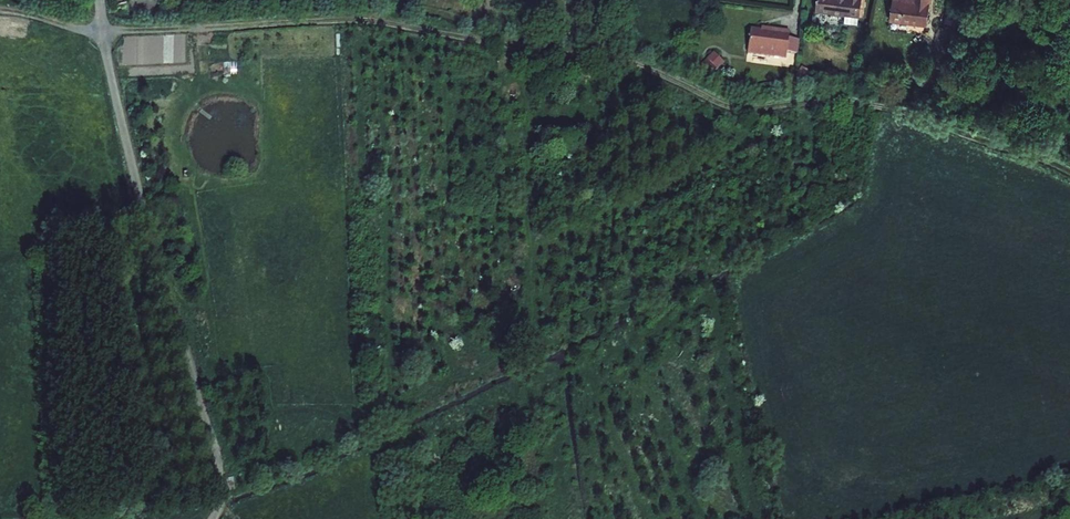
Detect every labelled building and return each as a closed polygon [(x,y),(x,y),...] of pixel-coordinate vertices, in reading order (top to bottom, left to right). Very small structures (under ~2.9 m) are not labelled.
[(810,10),(840,14),(839,22),(853,24),(856,0),(812,0),(810,10)] [(883,20),(923,26),(926,0),(886,0),(883,20)] [(755,31),(743,30),(740,54),(781,59),(785,31),(773,30),(773,33),(755,31)] [(715,51),(703,61),(714,72),(725,62),(715,51)]
